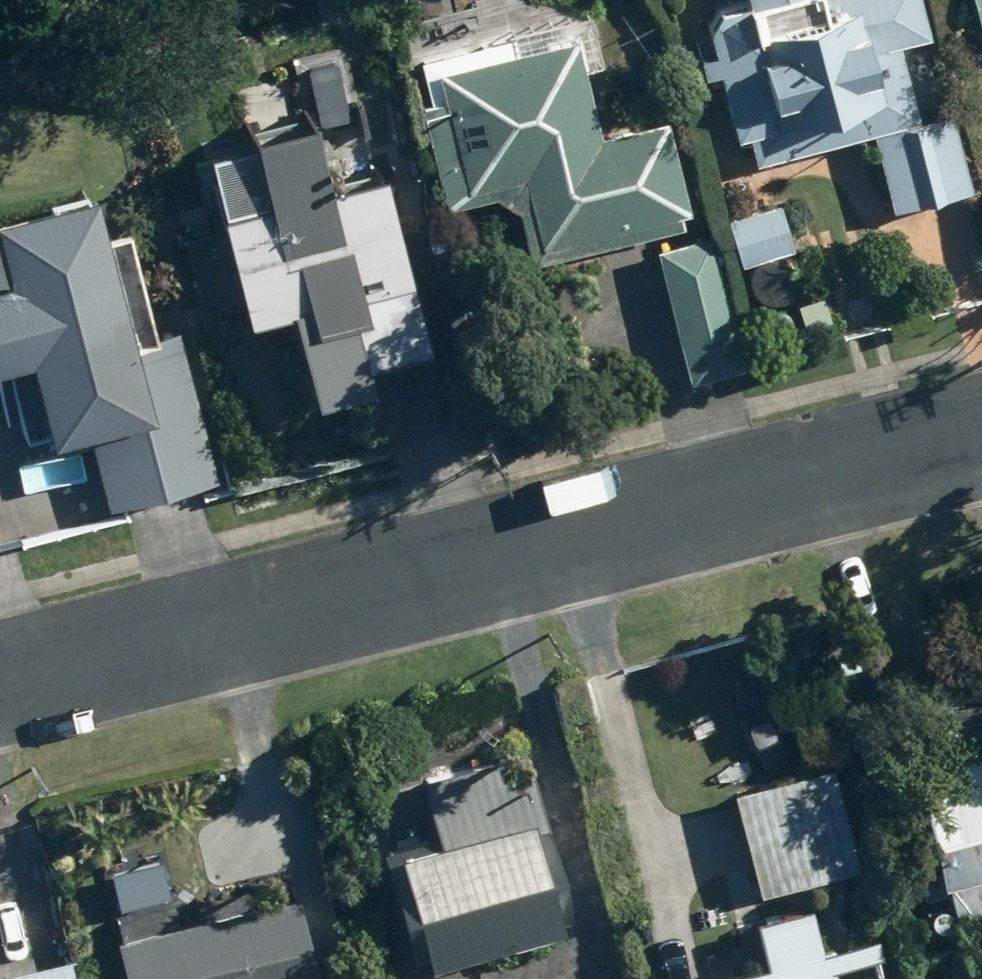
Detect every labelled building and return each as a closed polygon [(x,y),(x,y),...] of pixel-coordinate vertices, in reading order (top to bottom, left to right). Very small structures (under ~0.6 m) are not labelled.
[(418,16),(445,9),(443,0),(413,0),(418,16)] [(760,4),(729,11),(719,27),(725,51),(706,55),(710,73),(728,69),(743,136),(759,131),(765,157),(924,120),(906,41),(934,34),(926,0),(759,0),(760,4)] [(518,38),(429,59),(440,103),(427,105),(453,206),(500,194),(525,209),(539,262),(700,222),(674,119),(604,137),(580,39),(523,53),(518,38)] [(958,113),(880,135),(900,208),(978,188),(958,113)] [(416,277),(391,167),(336,180),(322,116),(262,130),(278,200),(231,211),(234,224),(190,234),(207,309),(251,300),(256,315),(319,300),(323,321),(375,308),(370,288),(416,277)] [(364,125),(340,129),(345,151),(369,146),(364,125)] [(104,190),(3,216),(20,279),(0,284),(0,368),(38,358),(59,440),(96,431),(114,504),(221,477),(185,331),(164,337),(164,340),(143,345),(104,190)] [(747,261),(802,246),(788,200),(733,215),(747,261)] [(663,248),(694,382),(749,370),(717,236),(663,248)] [(713,677),(715,693),(732,690),(729,674),(713,677)] [(422,964),(578,919),(531,751),(428,780),(443,837),(391,852),(422,964)] [(950,761),(956,787),(927,794),(949,884),(954,884),(961,917),(981,912),(981,754),(950,761)] [(739,791),(767,894),(864,869),(836,767),(739,791)] [(925,874),(930,898),(947,895),(942,870),(925,874)] [(304,895),(121,941),(131,978),(326,978),(304,895)] [(838,966),(889,953),(885,938),(828,953),(816,907),(763,920),(775,964),(717,978),(841,978),(838,966)] [(77,960),(0,976),(0,978),(81,978),(77,960)]
